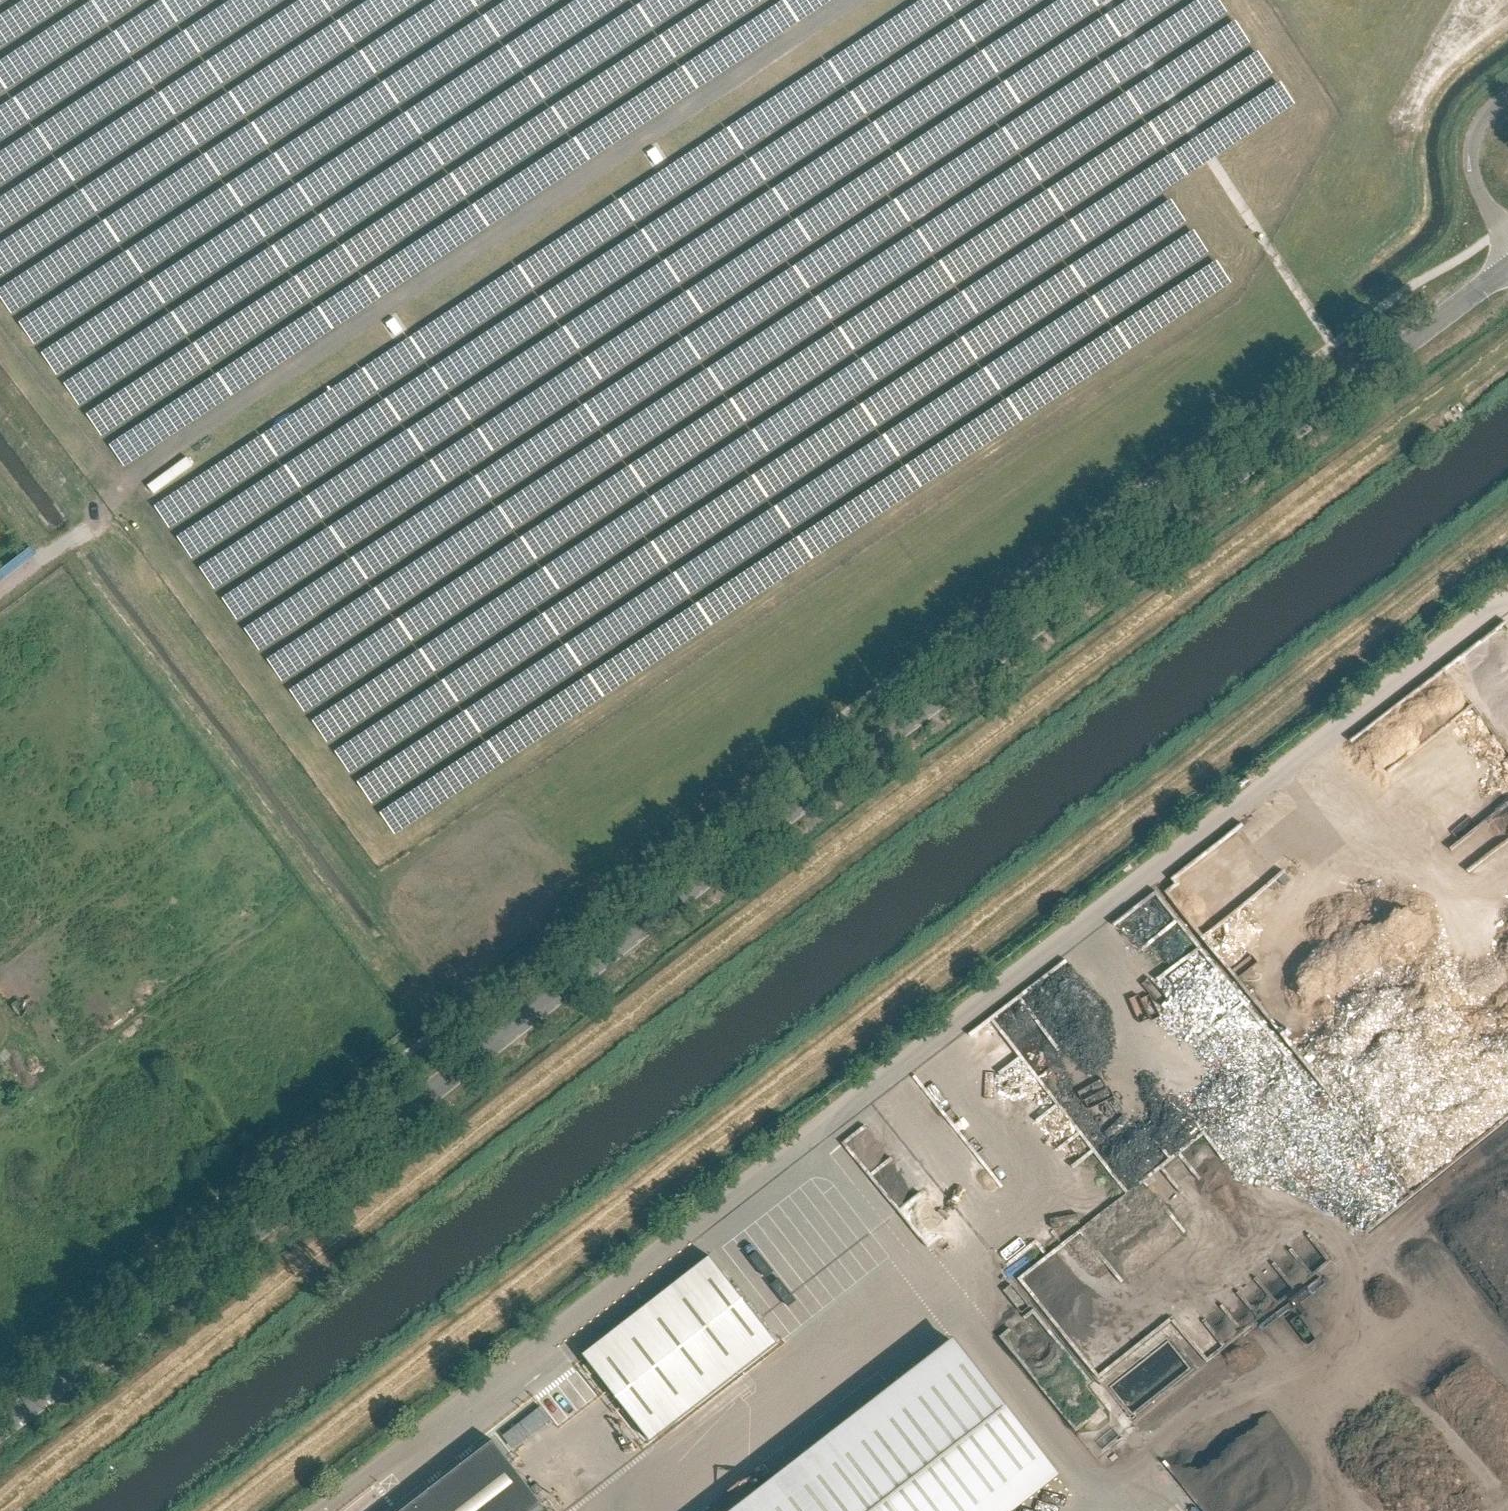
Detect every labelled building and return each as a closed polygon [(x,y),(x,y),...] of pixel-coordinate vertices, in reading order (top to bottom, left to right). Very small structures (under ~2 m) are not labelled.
[(711,1257),(584,1355),(650,1441),(777,1343),(711,1257)] [(1057,1472),(957,1345),(743,1510),(1007,1510),(1057,1472)] [(508,1447),(550,1421),(541,1406),(498,1432),(508,1447)] [(543,1505),(494,1441),(403,1510),(535,1510),(543,1505)]
